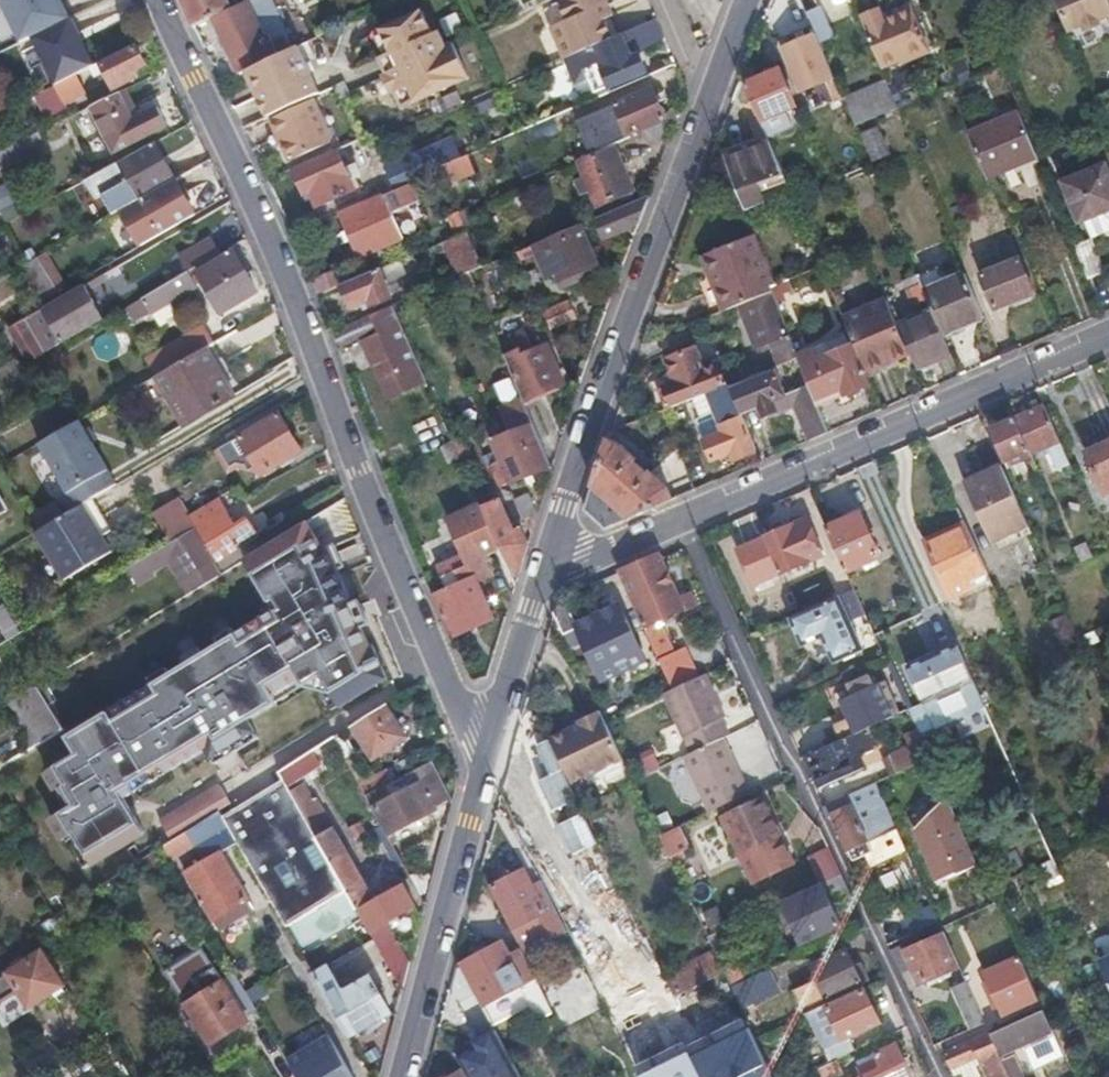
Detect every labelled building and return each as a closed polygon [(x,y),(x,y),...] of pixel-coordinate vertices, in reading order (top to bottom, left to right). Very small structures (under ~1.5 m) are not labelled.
[(192,25),(231,7),(227,0),(181,0),(192,25)] [(513,15),(546,0),(506,0),(513,15)] [(564,59),(610,38),(602,17),(609,14),(611,13),(605,0),(558,0),(556,1),(568,26),(551,33),(564,59)] [(801,0),(788,0),(794,14),(805,10),(801,0)] [(878,9),(881,16),(908,5),(906,0),(902,0),(878,9)] [(1065,30),(1081,25),(1083,30),(1098,23),(1096,18),(1108,13),(1108,4),(1108,0),(1053,0),(1065,30)] [(876,2),(856,9),(858,16),(878,9),(876,2)] [(213,18),(237,72),(243,69),(289,48),(283,35),(264,43),(245,4),(213,18)] [(817,5),(805,10),(815,34),(817,39),(830,33),(817,5)] [(878,9),(858,16),(870,44),(878,64),(924,45),(908,5),(881,16),(878,9)] [(380,29),(390,52),(399,59),(403,66),(393,70),(401,87),(394,90),(404,108),(466,79),(451,44),(444,47),(438,32),(431,35),(418,10),(380,29)] [(602,17),(610,38),(618,34),(609,14),(602,17)] [(664,39),(657,17),(651,19),(658,37),(639,48),(633,34),(632,28),(622,32),(634,59),(642,56),(664,39)] [(643,23),(632,28),(633,34),(639,48),(658,37),(651,19),(643,23)] [(66,68),(46,28),(1,53),(20,91),(66,68)] [(689,31),(699,55),(704,41),(698,28),(689,31)] [(610,38),(564,59),(573,78),(587,73),(595,90),(646,68),(642,56),(634,59),(622,32),(618,34),(610,38)] [(817,39),(815,34),(783,48),(799,89),(833,76),(817,39)] [(289,48),(243,69),(255,95),(308,73),(295,46),(289,48)] [(99,63),(93,66),(97,70),(102,69),(112,86),(132,76),(129,69),(141,62),(134,48),(101,65),(99,63)] [(399,59),(390,52),(380,58),(386,74),(383,75),(390,91),(394,90),(401,87),(393,70),(403,66),(399,59)] [(778,70),(743,83),(764,135),(790,125),(784,110),(793,105),(778,70)] [(255,95),(264,116),(317,93),(308,73),(255,95)] [(852,121),(873,113),(895,104),(884,80),(841,97),(852,121)] [(83,99),(75,83),(57,93),(65,109),(83,99)] [(654,88),(615,105),(627,133),(666,115),(654,88)] [(123,90),(87,108),(110,151),(161,123),(152,105),(135,112),(123,90)] [(327,141),(309,100),(268,119),(287,159),(327,141)] [(967,131),(982,172),(1033,151),(1017,111),(967,131)] [(852,121),(868,160),(887,152),(873,113),(852,121)] [(662,124),(641,133),(647,143),(667,134),(662,124)] [(483,129),(452,143),(460,160),(479,152),(490,147),(483,129)] [(765,137),(725,153),(739,185),(754,179),(766,175),(760,159),(772,154),(765,137)] [(385,167),(394,190),(435,172),(460,160),(452,143),(450,139),(385,167)] [(152,144),(85,181),(94,198),(127,181),(138,200),(172,181),(152,144)] [(355,189),(338,151),(296,169),(306,192),(312,189),(319,205),(355,189)] [(460,160),(435,172),(454,214),(469,207),(457,180),(485,166),(479,152),(460,160)] [(632,188),(615,152),(590,163),(599,185),(590,190),(596,205),(632,188)] [(1104,164),(1062,181),(1077,220),(1084,219),(1091,236),(1108,229),(1108,176),(1104,164)] [(754,179),(739,185),(746,203),(761,197),(754,179)] [(119,211),(140,247),(192,216),(172,181),(138,200),(119,211)] [(416,182),(398,189),(406,208),(424,200),(416,182)] [(535,216),(558,207),(548,182),(526,191),(535,216)] [(0,186),(0,211),(16,202),(6,183),(0,186)] [(383,195),(341,214),(359,255),(401,237),(383,195)] [(636,224),(647,195),(597,217),(606,237),(636,224)] [(439,231),(442,240),(461,232),(457,222),(439,231)] [(594,270),(575,226),(537,243),(544,257),(552,276),(558,288),(594,270)] [(461,232),(442,240),(458,277),(468,273),(478,268),(461,232)] [(731,302),(767,287),(746,237),(699,255),(713,287),(721,307),(731,302)] [(185,250),(191,267),(218,258),(212,241),(185,250)] [(544,257),(537,243),(513,253),(519,267),(519,268),(536,261),(544,257)] [(1073,250),(1085,279),(1102,272),(1090,244),(1073,250)] [(203,268),(201,266),(174,281),(144,299),(125,310),(134,324),(198,286),(194,280),(202,277),(222,312),(255,292),(233,253),(203,268)] [(513,253),(478,268),(468,273),(474,287),(519,267),(513,253)] [(545,279),(552,276),(544,257),(536,261),(545,279)] [(400,258),(349,280),(344,283),(355,305),(375,298),(378,307),(393,300),(389,291),(409,281),(400,258)] [(28,264),(18,270),(39,306),(56,296),(35,260),(28,264)] [(994,314),(1033,297),(1018,261),(980,278),(994,314)] [(935,265),(915,272),(922,290),(939,331),(980,315),(962,272),(941,280),(935,265)] [(344,266),(312,279),(319,294),(344,283),(349,280),(344,266)] [(137,285),(144,299),(174,281),(166,268),(137,285)] [(794,351),(769,286),(767,287),(731,302),(749,343),(762,339),(765,346),(769,360),(794,351)] [(698,294),(705,314),(721,307),(713,287),(698,294)] [(939,331),(922,290),(913,293),(921,313),(899,323),(919,371),(951,359),(939,331)] [(88,331),(67,296),(8,330),(28,366),(88,331)] [(907,354),(883,299),(856,311),(859,321),(844,326),(863,373),(907,354)] [(394,306),(371,316),(379,333),(380,335),(398,375),(420,366),(394,306)] [(546,329),(569,317),(564,306),(540,317),(546,329)] [(856,311),(840,317),(844,326),(859,321),(856,311)] [(371,316),(334,332),(340,349),(379,333),(371,316)] [(157,375),(205,347),(213,343),(204,327),(149,359),(157,375)] [(842,332),(794,351),(811,392),(817,408),(829,402),(826,395),(839,389),(842,397),(865,387),(842,332)] [(398,375),(380,335),(366,343),(383,381),(398,375)] [(762,339),(749,343),(752,350),(765,346),(762,339)] [(503,358),(522,402),(559,385),(541,342),(503,358)] [(661,385),(669,404),(685,397),(718,382),(709,360),(699,364),(691,346),(661,358),(670,381),(661,385)] [(183,425),(234,395),(205,347),(157,375),(154,377),(164,394),(183,425)] [(420,366),(398,375),(405,391),(427,381),(420,366)] [(756,373),(753,367),(743,372),(745,378),(725,386),(740,423),(762,414),(766,421),(776,416),(773,409),(783,404),(767,368),(756,373)] [(398,375),(383,381),(389,397),(405,391),(398,375)] [(153,400),(164,394),(154,377),(144,383),(153,400)] [(718,382),(685,397),(702,437),(699,439),(707,460),(727,452),(732,460),(753,451),(740,423),(725,386),(721,381),(718,382)] [(655,389),(661,407),(669,404),(661,385),(655,389)] [(817,408),(811,392),(790,401),(793,408),(808,440),(826,432),(817,408)] [(793,408),(790,401),(783,404),(773,409),(776,416),(793,408)] [(1068,459),(1043,402),(1014,415),(1029,451),(1045,445),(1055,465),(1068,459)] [(302,451),(280,414),(241,438),(262,475),(302,451)] [(1029,451),(1014,415),(987,426),(1002,462),(1029,451)] [(90,419),(42,439),(72,509),(120,488),(90,419)] [(490,457),(503,487),(549,467),(532,426),(496,441),(500,452),(490,457)] [(430,448),(439,468),(461,458),(452,438),(430,448)] [(675,455),(668,439),(646,449),(653,465),(675,455)] [(1083,454),(1099,492),(1108,488),(1108,443),(1083,454)] [(615,449),(602,446),(584,509),(604,529),(667,502),(662,492),(643,474),(641,476),(629,466),(631,463),(615,449)] [(1027,523),(998,461),(963,477),(990,539),(1027,523)] [(204,488),(186,498),(193,511),(212,500),(204,488)] [(221,559),(259,536),(248,518),(229,528),(220,513),(229,508),(222,496),(193,513),(221,559)] [(526,521),(536,517),(526,496),(517,500),(526,521)] [(153,515),(171,544),(189,533),(197,528),(199,527),(191,514),(180,498),(153,515)] [(38,533),(36,535),(63,581),(110,553),(102,539),(93,524),(101,519),(92,501),(63,518),(38,533)] [(516,583),(527,544),(521,530),(513,533),(500,502),(483,509),(499,545),(516,583)] [(30,519),(38,533),(63,518),(55,506),(30,519)] [(499,545),(483,509),(461,518),(487,577),(490,575),(485,564),(490,561),(487,551),(499,545)] [(858,511),(826,525),(845,568),(878,555),(872,542),(866,529),(858,511)] [(753,582),(821,551),(806,517),(737,547),(753,582)] [(433,597),(452,636),(492,617),(478,582),(487,577),(461,518),(450,523),(463,555),(450,561),(454,572),(442,579),(447,591),(433,597)] [(975,546),(963,518),(923,536),(944,584),(985,568),(975,546)] [(93,524),(102,539),(109,533),(101,519),(93,524)] [(171,544),(168,545),(189,579),(218,562),(197,528),(189,533),(171,544)] [(319,539),(254,572),(269,602),(275,599),(279,609),(153,683),(160,696),(114,722),(109,711),(68,736),(78,756),(55,767),(75,803),(61,815),(87,854),(136,822),(118,790),(210,734),(213,738),(302,687),(332,692),(365,673),(386,663),(319,539)] [(659,553),(618,572),(659,663),(671,686),(698,674),(686,648),(673,653),(658,623),(685,610),(686,613),(706,604),(700,591),(687,597),(688,599),(681,602),(665,565),(659,553)] [(437,567),(442,579),(454,572),(450,561),(437,567)] [(854,589),(789,616),(801,644),(821,636),(831,660),(860,647),(848,620),(865,613),(854,589)] [(552,613),(562,634),(575,628),(577,627),(564,600),(552,613)] [(577,627),(575,628),(598,680),(616,671),(620,680),(647,668),(619,606),(577,627)] [(7,639),(18,631),(2,608),(0,610),(0,629),(7,639)] [(951,647),(908,664),(924,703),(968,686),(951,647)] [(647,668),(620,680),(620,681),(648,670),(647,668)] [(698,674),(671,686),(665,689),(693,751),(723,737),(730,734),(720,713),(726,710),(707,670),(698,674)] [(838,740),(863,728),(881,720),(900,712),(889,690),(879,694),(870,674),(847,684),(854,701),(842,707),(846,719),(832,725),(838,740)] [(36,685),(21,694),(47,738),(62,729),(36,685)] [(382,707),(339,734),(360,764),(401,737),(382,707)] [(913,721),(907,709),(900,712),(881,720),(887,733),(913,721)] [(602,718),(599,711),(578,721),(579,725),(550,739),(569,779),(597,767),(604,782),(628,771),(602,718)] [(838,740),(811,751),(825,783),(865,765),(859,751),(870,746),(863,728),(838,740)] [(723,737),(693,751),(683,756),(707,810),(748,792),(723,737)] [(889,757),(896,774),(930,759),(922,742),(889,757)] [(383,788),(365,799),(372,812),(386,836),(434,809),(433,806),(450,796),(428,762),(413,771),(422,787),(393,803),(383,788)] [(261,784),(219,811),(237,842),(314,974),(372,937),(368,928),(358,910),(328,859),(315,836),(279,773),(261,784)] [(876,783),(823,805),(828,816),(836,814),(854,858),(874,849),(871,841),(897,829),(876,783)] [(976,862),(947,798),(912,824),(936,877),(953,869),(955,872),(976,862)] [(798,863),(770,802),(726,819),(756,883),(798,863)] [(186,833),(193,844),(204,862),(182,877),(216,931),(249,909),(215,855),(237,842),(219,811),(209,818),(186,833)] [(386,836),(372,812),(365,817),(393,868),(402,863),(386,836)] [(362,836),(355,823),(343,830),(351,843),(362,836)] [(676,825),(657,834),(667,857),(686,848),(676,825)] [(331,827),(315,836),(328,859),(358,910),(363,909),(372,927),(368,928),(372,937),(374,940),(404,990),(411,962),(387,920),(414,905),(402,885),(394,889),(390,882),(378,890),(380,897),(374,900),(331,827)] [(156,852),(163,863),(193,844),(186,833),(156,852)] [(845,877),(832,849),(811,858),(825,885),(845,877)] [(526,872),(497,886),(518,929),(547,914),(526,872)] [(841,922),(825,885),(783,904),(801,941),(841,922)] [(911,932),(928,923),(921,906),(904,915),(911,932)] [(718,929),(704,935),(714,956),(722,974),(729,988),(742,981),(718,929)] [(908,951),(913,963),(922,980),(958,963),(945,935),(908,951)] [(372,937),(314,974),(315,976),(331,967),(374,940),(372,937)] [(905,942),(891,949),(891,955),(898,970),(913,963),(908,951),(905,942)] [(542,988),(524,952),(512,957),(505,943),(467,962),(487,1004),(525,987),(542,1020),(555,1014),(542,988)] [(797,997),(805,1015),(828,1005),(826,999),(861,984),(845,948),(809,964),(814,976),(819,987),(797,997)] [(0,976),(0,1003),(16,993),(27,1008),(60,987),(38,952),(0,976)] [(714,956),(664,979),(672,997),(722,974),(714,956)] [(1095,962),(1108,996),(1108,956),(1095,962)] [(1036,997),(1018,957),(984,972),(1002,1012),(1036,997)] [(331,967),(315,976),(348,1033),(388,1008),(368,973),(343,987),(331,967)] [(757,974),(768,996),(775,992),(765,971),(757,974)] [(742,981),(729,988),(739,1009),(768,996),(757,974),(742,981)] [(245,994),(234,976),(185,1007),(209,1047),(247,1023),(244,1019),(256,1012),(245,994)] [(792,986),(797,997),(819,987),(814,976),(792,986)] [(953,984),(970,1026),(983,1020),(965,979),(953,984)] [(542,988),(555,1014),(557,1019),(568,1013),(553,985),(542,988)] [(879,1023),(865,991),(810,1016),(831,1062),(837,1060),(856,1051),(850,1036),(879,1023)] [(1041,1010),(989,1033),(1010,1076),(1022,1076),(1012,1054),(1010,1055),(1007,1049),(1051,1030),(1041,1010)] [(468,1072),(470,1076),(515,1076),(491,1029),(471,1040),(475,1049),(460,1057),(468,1072)] [(988,1029),(944,1049),(951,1064),(977,1054),(981,1061),(988,1076),(1010,1076),(989,1033),(988,1029)] [(689,1058),(698,1076),(770,1076),(748,1031),(689,1058)] [(326,1034),(285,1057),(296,1076),(350,1076),(326,1034)] [(894,1044),(859,1060),(865,1074),(861,1075),(862,1076),(910,1076),(894,1044)] [(685,1052),(635,1076),(698,1076),(689,1058),(685,1052)] [(977,1054),(951,1064),(954,1072),(961,1069),(972,1065),(981,1061),(977,1054)] [(814,1070),(817,1076),(833,1076),(843,1073),(837,1060),(831,1062),(814,1070)] [(961,1069),(964,1076),(972,1076),(977,1075),(972,1065),(961,1069)]
